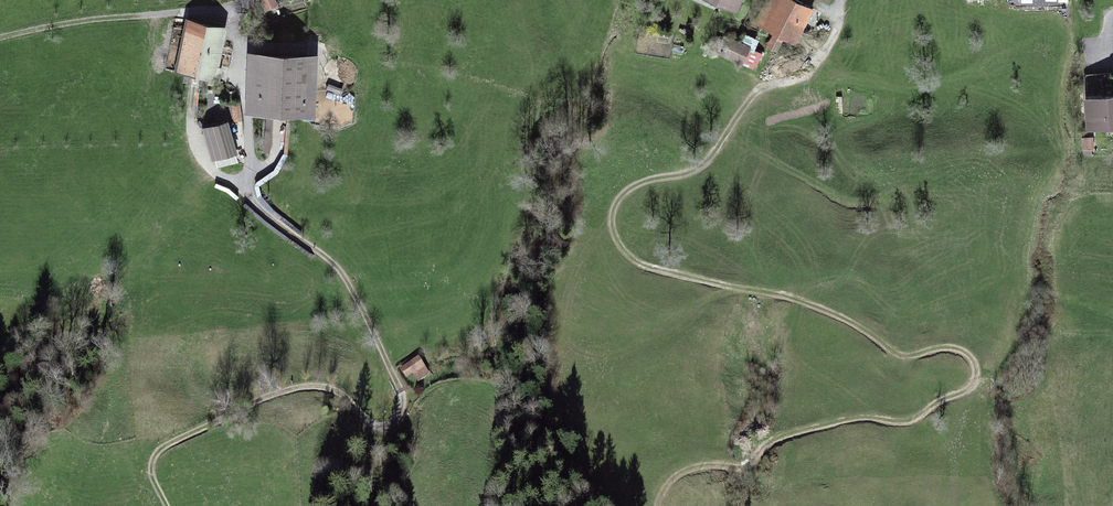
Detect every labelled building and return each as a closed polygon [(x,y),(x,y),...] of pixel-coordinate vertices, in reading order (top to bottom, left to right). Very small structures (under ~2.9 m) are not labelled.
[(265,9),(271,7),(268,0),(265,0),(262,1),(265,9)] [(736,0),(704,0),(732,11),(736,0)] [(814,11),(793,0),(770,0),(756,25),(796,46),(814,11)] [(187,19),(177,71),(185,73),(184,81),(206,85),(206,84),(214,85),(215,79),(211,78),(222,26),(187,19)] [(744,63),(750,49),(729,41),(723,55),(744,63)] [(257,55),(255,110),(305,112),(307,57),(257,55)] [(342,89),(329,84),(326,90),(340,95),(342,89)] [(1085,99),(1088,131),(1112,129),(1112,96),(1085,99)] [(226,124),(203,131),(211,157),(234,150),(226,124)] [(1092,132),(1081,134),(1085,151),(1096,149),(1092,132)] [(52,364),(41,356),(36,362),(48,370),(52,364)] [(423,362),(404,373),(409,382),(416,378),(422,383),(432,377),(423,362)]
